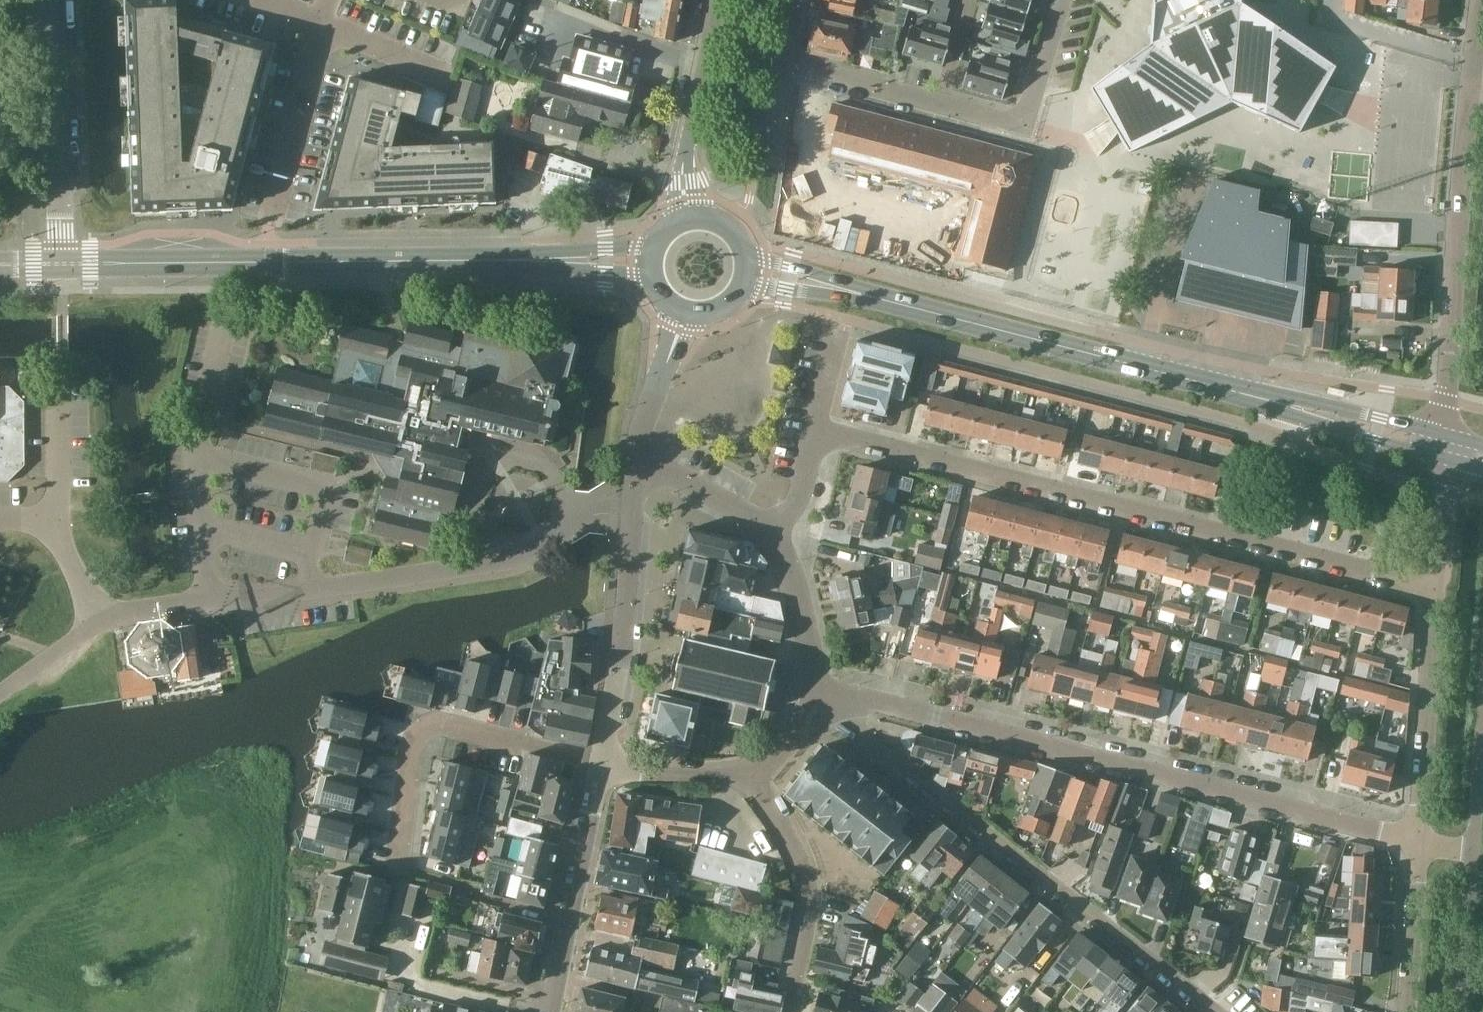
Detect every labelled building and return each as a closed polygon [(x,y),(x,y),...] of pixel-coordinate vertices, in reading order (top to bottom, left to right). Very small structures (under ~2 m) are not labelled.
[(135,213),(169,212),(169,213),(199,211),(228,209),(246,149),(251,132),(255,120),(254,120),(262,91),(263,91),(271,63),(270,62),(275,47),(259,42),(260,42),(234,35),(235,30),(172,13),(171,0),(155,0),(155,1),(126,2),(127,18),(126,18),(127,47),(128,47),(129,78),(130,107),(131,107),(132,137),(131,138),(132,167),(133,167),(135,213)] [(512,1),(513,0),(484,0),(478,12),(480,13),(508,25),(517,3),(512,1)] [(643,7),(639,6),(637,17),(635,29),(642,28),(656,31),(656,34),(662,35),(661,39),(676,42),(684,0),(644,0),(643,7)] [(831,0),(829,12),(853,16),(855,5),(831,0)] [(931,4),(925,3),(916,0),(904,0),(901,8),(927,16),(931,4)] [(990,4),(1029,15),(1033,0),(991,0),(990,4)] [(1151,46),(1091,90),(1129,153),(1232,103),(1299,133),(1335,68),(1241,4),(1240,0),(1154,0),(1151,46)] [(1345,12),(1363,18),(1365,0),(1346,0),(1345,12)] [(1438,2),(1425,0),(1399,0),(1399,7),(1409,8),(1408,22),(1424,24),(1423,28),(1439,30),(1441,14),(1437,13),(1438,2)] [(628,4),(626,15),(637,17),(639,6),(628,4)] [(1029,15),(990,4),(983,29),(993,31),(990,43),(993,44),(991,49),(1011,54),(1025,59),(1030,42),(1021,40),(1029,15)] [(876,9),(874,21),(885,23),(895,26),(898,14),(876,9)] [(480,13),(472,33),(462,29),(455,46),(457,47),(487,61),(494,46),(500,48),(510,25),(508,25),(480,13)] [(635,29),(637,17),(626,15),(624,27),(635,29)] [(819,19),(816,36),(871,47),(873,39),(866,38),(862,40),(853,38),(855,26),(819,19)] [(903,54),(944,66),(951,41),(950,41),(954,28),(926,21),(923,32),(911,29),(903,54)] [(873,39),(871,47),(884,50),(886,50),(894,52),(899,26),(895,26),(885,23),(881,41),(873,39)] [(884,50),(871,47),(816,36),(812,53),(848,60),(851,48),(860,49),(863,54),(882,58),(884,50)] [(565,59),(559,83),(630,103),(637,78),(625,75),(632,50),(590,39),(583,63),(565,59)] [(515,48),(507,66),(525,73),(533,55),(515,48)] [(986,55),(983,67),(971,63),(963,88),(1004,100),(1011,75),(1010,74),(1013,63),(1009,61),(1011,54),(991,49),(989,56),(986,55)] [(330,152),(315,210),(389,207),(389,208),(419,207),(419,206),(449,205),(449,206),(479,205),(479,204),(495,204),(493,144),(460,145),(460,146),(392,149),(402,114),(416,117),(415,121),(439,127),(447,97),(448,96),(404,77),(403,79),(404,79),(401,92),(350,78),(346,94),(345,94),(338,122),(339,123),(331,152),(330,152)] [(448,113),(471,122),(481,86),(457,79),(448,113)] [(630,104),(558,84),(545,80),(532,129),(578,141),(585,117),(610,125),(623,128),(630,104)] [(1009,266),(1036,159),(1036,158),(832,105),(826,128),(835,131),(828,156),(969,193),(974,201),(959,259),(1007,271),(1009,266)] [(523,168),(540,174),(546,157),(529,151),(523,168)] [(599,180),(592,179),(594,172),(551,156),(541,184),(545,185),(542,196),(556,199),(557,197),(574,202),(575,198),(586,201),(587,196),(594,198),(594,201),(626,209),(632,184),(600,176),(599,180)] [(852,182),(854,173),(848,171),(845,181),(852,182)] [(861,175),(854,173),(852,182),(858,184),(861,175)] [(1141,180),(1137,194),(1151,198),(1155,184),(1141,180)] [(1187,261),(1177,300),(1209,308),(1209,307),(1239,315),(1285,326),(1284,327),(1300,330),(1307,247),(1287,243),(1289,222),(1256,213),(1258,192),(1214,181),(1197,223),(1190,250),(1186,248),(1181,260),(1183,260),(1184,260),(1187,261)] [(905,186),(902,195),(909,197),(911,188),(905,186)] [(916,199),(918,190),(911,188),(909,197),(916,199)] [(1310,230),(1331,236),(1335,223),(1314,217),(1310,230)] [(949,219),(947,226),(957,228),(958,221),(949,219)] [(1399,223),(1351,220),(1349,244),(1398,247),(1399,223)] [(957,228),(947,226),(946,232),(955,234),(957,228)] [(1316,276),(1337,278),(1338,266),(1355,267),(1357,249),(1318,247),(1316,276)] [(895,254),(889,252),(886,262),(893,263),(895,254)] [(901,256),(895,254),(893,263),(899,265),(901,256)] [(908,257),(901,256),(899,265),(905,267),(908,257)] [(908,257),(905,267),(911,268),(914,259),(908,257)] [(918,270),(920,261),(914,259),(911,268),(918,270)] [(926,262),(920,261),(918,270),(924,271),(926,262)] [(926,262),(924,271),(930,273),(932,264),(926,262)] [(936,275),(939,265),(932,264),(930,273),(936,275)] [(939,265),(936,275),(942,276),(945,267),(939,265)] [(945,267),(942,276),(949,278),(951,269),(945,267)] [(955,279),(961,280),(964,270),(958,268),(955,279)] [(1381,280),(1380,295),(1412,297),(1413,271),(1365,268),(1364,279),(1381,280)] [(1314,320),(1337,322),(1340,295),(1317,293),(1314,320)] [(1412,297),(1380,295),(1362,294),(1362,309),(1354,308),(1353,319),(1410,323),(1411,311),(1414,310),(1415,301),(1411,300),(1412,297)] [(1311,349),(1335,351),(1338,322),(1337,322),(1314,320),(1311,349)] [(406,335),(404,344),(392,341),(393,337),(344,325),(342,335),(338,337),(340,340),(338,350),(342,351),(334,382),(278,368),(264,427),(322,441),(323,439),(335,442),(334,444),(394,459),(395,456),(406,459),(401,481),(387,478),(385,485),(381,487),(383,490),(377,518),(373,520),(375,524),(373,534),(432,548),(434,538),(437,536),(435,533),(440,512),(454,515),(470,450),(458,447),(460,441),(465,438),(468,428),(545,447),(553,442),(562,406),(559,402),(556,401),(562,377),(568,378),(569,376),(576,346),(573,340),(540,332),(539,338),(469,321),(467,330),(464,332),(466,336),(462,349),(451,347),(454,333),(409,323),(408,330),(404,332),(406,335)] [(859,340),(850,373),(908,388),(917,355),(859,340)] [(938,370),(962,376),(965,367),(926,357),(923,366),(938,370)] [(923,366),(918,387),(932,391),(938,370),(923,366)] [(962,376),(985,382),(987,373),(965,367),(962,376)] [(908,388),(850,373),(842,406),(885,417),(890,399),(904,402),(908,388)] [(985,382),(1007,388),(1009,379),(987,373),(985,382)] [(9,482),(26,466),(25,402),(10,386),(1,386),(1,377),(0,377),(0,482),(9,482)] [(1007,388),(1029,393),(1031,385),(1009,379),(1007,388)] [(1029,393),(1051,399),(1053,390),(1031,385),(1029,393)] [(926,424),(948,430),(956,403),(933,397),(926,424)] [(948,430),(971,436),(978,408),(956,403),(948,430)] [(1022,420),(1015,447),(1037,453),(1044,426),(1032,422),(1035,409),(1025,407),(1022,420)] [(1116,416),(1138,422),(1140,413),(1118,407),(1116,416)] [(971,436),(993,442),(1000,414),(978,408),(971,436)] [(1138,422),(1161,428),(1163,419),(1140,413),(1138,422)] [(993,442),(1015,447),(1022,420),(1000,414),(993,442)] [(1146,481),(1169,487),(1176,460),(1183,433),(1185,424),(1163,419),(1161,428),(1172,431),(1165,457),(1153,454),(1146,481)] [(1185,424),(1183,433),(1204,439),(1206,430),(1185,424)] [(1044,426),(1037,453),(1060,459),(1067,431),(1044,426)] [(1206,430),(1204,439),(1237,447),(1235,437),(1206,430)] [(1079,464),(1102,470),(1109,442),(1087,436),(1079,464)] [(1102,470),(1124,476),(1131,448),(1109,442),(1102,470)] [(1124,476),(1146,481),(1153,454),(1131,448),(1124,476)] [(1169,487),(1190,493),(1197,465),(1176,460),(1169,487)] [(1197,465),(1190,493),(1214,499),(1221,471),(1197,465)] [(855,488),(854,493),(881,500),(885,485),(910,491),(913,481),(895,476),(895,474),(889,473),(887,474),(860,467),(857,478),(855,477),(852,487),(855,488)] [(881,500),(854,493),(852,498),(850,497),(847,507),(850,508),(847,518),(856,521),(852,536),(871,541),(873,531),(890,536),(894,519),(898,504),(881,500)] [(987,546),(990,535),(998,503),(999,500),(991,498),(990,501),(975,497),(967,529),(980,532),(977,544),(987,546)] [(946,503),(943,516),(955,519),(958,507),(946,503)] [(1009,552),(1012,540),(1020,509),(1021,505),(1013,503),(1012,506),(998,503),(990,535),(1002,538),(999,550),(1009,552)] [(1034,546),(1042,514),(1043,511),(1035,509),(1034,512),(1020,509),(1012,540),(1024,544),(1021,555),(1031,558),(1034,546)] [(1053,564),(1056,552),(1064,520),(1065,517),(1057,515),(1056,518),(1042,514),(1034,546),(1047,549),(1044,561),(1053,564)] [(955,519),(943,516),(936,542),(949,545),(955,519)] [(1075,569),(1079,558),(1086,526),(1087,523),(1079,521),(1078,524),(1064,520),(1056,552),(1069,555),(1066,567),(1075,569)] [(1086,526),(1079,558),(1091,561),(1088,573),(1098,575),(1101,564),(1109,532),(1108,531),(1109,528),(1101,526),(1101,530),(1086,526)] [(686,554),(686,555),(757,571),(758,569),(767,572),(769,562),(752,542),(691,529),(686,554)] [(1117,563),(1141,569),(1148,542),(1125,536),(1117,563)] [(370,568),(375,544),(350,538),(344,562),(370,568)] [(1170,548),(1148,542),(1141,569),(1163,575),(1170,548)] [(921,544),(916,564),(940,570),(945,550),(921,544)] [(1163,575),(1185,581),(1192,553),(1170,548),(1163,575)] [(1185,581),(1207,587),(1214,559),(1192,553),(1185,581)] [(686,555),(680,582),(717,591),(714,601),(718,602),(717,608),(757,617),(757,618),(785,624),(781,602),(751,595),(757,571),(686,555)] [(1207,587),(1229,592),(1236,565),(1214,559),(1207,587)] [(838,606),(918,589),(919,589),(925,568),(912,564),(912,565),(894,560),(894,582),(882,585),(881,580),(877,576),(873,574),(869,574),(864,575),(864,574),(845,578),(842,575),(838,576),(836,580),(833,581),(834,585),(830,588),(832,593),(836,595),(838,606)] [(962,564),(960,572),(979,577),(981,568),(962,564)] [(1236,565),(1229,592),(1225,609),(1235,612),(1239,595),(1252,598),(1259,571),(1236,565)] [(985,570),(983,578),(1001,583),(1004,575),(985,570)] [(925,660),(934,662),(950,597),(956,576),(944,573),(930,628),(920,625),(912,657),(915,658),(915,662),(922,663),(925,660)] [(1006,575),(1004,584),(1023,589),(1025,580),(1006,575)] [(1267,602),(1290,608),(1297,581),(1275,575),(1267,602)] [(1028,581),(1026,590),(1045,595),(1047,586),(1028,581)] [(1310,624),(1313,614),(1320,587),(1297,581),(1290,608),(1301,611),(1299,621),(1310,624)] [(757,617),(717,608),(718,602),(714,601),(717,591),(680,582),(669,626),(690,631),(690,632),(731,641),(733,635),(752,639),(753,636),(781,642),(785,624),(757,618),(757,617)] [(967,671),(976,674),(993,608),(995,604),(995,603),(998,592),(999,587),(983,584),(980,595),(983,602),(974,639),(963,636),(955,668),(958,669),(959,672),(965,674),(967,671)] [(1051,587),(1049,595),(1068,600),(1070,592),(1051,587)] [(1100,607),(1129,615),(1134,595),(1106,587),(1100,607)] [(1313,614),(1335,620),(1342,592),(1320,587),(1313,614)] [(918,589),(838,606),(844,631),(875,624),(891,624),(907,628),(918,589)] [(1020,617),(1030,619),(1035,601),(998,592),(995,603),(995,604),(1021,611),(1020,617)] [(1335,620),(1356,625),(1364,598),(1342,592),(1335,620)] [(1073,593),(1071,601),(1090,606),(1092,598),(1073,593)] [(1147,598),(1134,595),(1129,615),(1141,618),(1147,598)] [(951,667),(955,668),(963,636),(952,633),(957,615),(956,615),(960,600),(950,597),(934,662),(941,664),(942,668),(949,670),(951,667)] [(1356,625),(1379,631),(1386,604),(1364,598),(1356,625)] [(1042,691),(1050,693),(1066,629),(1065,629),(1070,610),(1039,602),(1033,623),(1055,629),(1047,658),(1036,655),(1028,687),(1030,688),(1029,691),(1041,694),(1042,691)] [(1165,602),(1162,612),(1176,616),(1179,605),(1165,602)] [(1386,604),(1379,631),(1401,637),(1409,610),(1386,604)] [(1193,609),(1179,605),(1176,616),(1174,623),(1188,627),(1193,609)] [(993,608),(976,674),(984,676),(985,679),(991,681),(994,678),(997,679),(1006,647),(995,644),(1004,610),(993,608)] [(1094,613),(1089,630),(1110,636),(1115,618),(1094,613)] [(1203,636),(1217,639),(1223,617),(1208,613),(1203,636)] [(1223,617),(1217,639),(1244,646),(1250,624),(1223,617)] [(162,633),(160,631),(146,634),(137,645),(139,659),(151,668),(153,667),(151,670),(153,681),(157,684),(203,678),(195,626),(171,630),(172,631),(162,633)] [(1153,643),(1156,632),(1136,627),(1134,638),(1153,643)] [(1068,697),(1071,698),(1079,666),(1068,663),(1076,631),(1066,629),(1050,693),(1056,694),(1055,698),(1067,701),(1068,697)] [(1261,652),(1277,656),(1283,634),(1267,630),(1261,652)] [(674,690),(676,690),(674,698),(682,699),(684,692),(702,696),(735,704),(730,722),(760,729),(760,728),(773,731),(778,713),(766,711),(766,709),(769,696),(774,675),(776,663),(777,663),(778,660),(775,660),(762,657),(762,656),(760,656),(760,657),(749,654),(752,639),(733,635),(731,641),(690,632),(688,640),(687,640),(688,639),(686,639),(685,639),(684,641),(685,641),(682,654),(681,656),(681,657),(676,656),(673,670),(678,671),(677,672),(678,672),(677,674),(678,674),(675,687),(674,687),(673,689),(674,689),(674,690)] [(1127,713),(1135,715),(1156,632),(1153,643),(1151,652),(1141,649),(1137,662),(1127,659),(1122,677),(1114,709),(1115,709),(1114,713),(1126,716),(1127,713)] [(1156,632),(1135,715),(1142,716),(1141,720),(1152,722),(1153,719),(1156,720),(1164,688),(1155,686),(1167,635),(1156,632)] [(1283,634),(1277,656),(1291,660),(1297,638),(1283,634)] [(549,714),(592,723),(597,699),(579,695),(581,675),(590,675),(592,655),(583,655),(584,640),(563,637),(562,641),(550,640),(531,711),(549,714)] [(1092,704),(1114,709),(1122,677),(1111,674),(1119,644),(1108,641),(1105,655),(1092,704)] [(1316,641),(1313,651),(1326,655),(1328,644),(1316,641)] [(1223,651),(1194,643),(1187,669),(1200,673),(1204,658),(1216,661),(1220,662),(1223,651)] [(1343,648),(1328,644),(1326,655),(1340,659),(1343,648)] [(1071,698),(1092,704),(1105,655),(1083,651),(1079,666),(1071,698)] [(1366,678),(1370,665),(1372,657),(1358,653),(1353,675),(1366,678)] [(1383,668),(1385,660),(1372,657),(1370,665),(1383,668)] [(1325,658),(1321,671),(1329,673),(1333,660),(1325,658)] [(465,674),(461,691),(457,707),(456,709),(476,714),(479,701),(486,703),(490,685),(500,688),(504,672),(494,670),(494,667),(468,661),(465,674)] [(1383,668),(1370,665),(1366,678),(1389,684),(1392,671),(1383,668)] [(526,676),(505,670),(504,670),(504,672),(500,688),(496,702),(518,707),(526,676)] [(1217,673),(1215,682),(1225,685),(1228,675),(1217,673)] [(447,704),(457,707),(461,691),(451,689),(452,686),(404,674),(398,698),(397,700),(411,704),(433,710),(434,703),(447,706),(447,704)] [(1223,738),(1245,743),(1262,676),(1252,674),(1243,709),(1232,706),(1223,738)] [(1308,674),(1304,690),(1287,754),(1294,756),(1293,760),(1305,763),(1306,759),(1308,759),(1319,718),(1309,715),(1319,676),(1308,674)] [(1245,743),(1252,745),(1251,749),(1262,752),(1263,748),(1266,749),(1274,717),(1263,714),(1272,679),(1262,676),(1245,743)] [(1342,693),(1367,700),(1372,684),(1346,678),(1342,693)] [(1180,726),(1202,732),(1215,682),(1205,679),(1200,698),(1189,695),(1180,726)] [(1202,732),(1223,738),(1232,706),(1221,703),(1225,685),(1215,682),(1202,732)] [(1266,749),(1287,754),(1304,690),(1294,687),(1285,720),(1274,717),(1266,749)] [(1386,708),(1408,715),(1409,693),(1391,689),(1386,708)] [(684,692),(682,699),(674,698),(672,698),(658,695),(659,695),(656,694),(656,696),(653,710),(652,712),(653,712),(651,720),(650,720),(650,722),(647,736),(646,738),(649,738),(662,741),(662,742),(664,742),(672,744),(674,744),(675,744),(688,747),(688,748),(690,748),(691,746),(690,746),(693,732),(694,732),(694,730),(696,722),(697,720),(696,720),(699,706),(700,706),(700,704),(702,696),(684,692)] [(341,733),(339,743),(360,749),(362,739),(377,743),(382,723),(370,720),(372,713),(351,708),(336,704),(333,718),(330,730),(341,733)] [(593,723),(592,723),(549,714),(545,739),(587,747),(593,723)] [(951,765),(956,746),(923,738),(924,734),(912,731),(911,731),(910,731),(908,731),(907,731),(905,732),(903,733),(902,735),(901,736),(901,738),(900,740),(900,742),(901,744),(902,745),(903,747),(904,748),(911,753),(911,757),(921,758),(930,764),(932,761),(951,765)] [(1342,781),(1364,787),(1373,756),(1362,753),(1365,743),(1354,740),(1351,750),(1342,781)] [(367,750),(360,749),(339,743),(332,741),(325,767),(337,770),(334,780),(355,786),(358,776),(373,780),(378,760),(365,757),(367,750)] [(1377,742),(1373,756),(1364,787),(1366,788),(1367,792),(1378,795),(1381,792),(1387,794),(1396,762),(1399,748),(1377,742)] [(834,752),(825,745),(784,797),(793,804),(792,806),(794,807),(795,806),(813,819),(812,821),(814,822),(815,821),(832,835),(831,836),(833,838),(834,836),(851,850),(850,851),(852,853),(853,851),(871,865),(870,867),(872,868),(873,866),(885,875),(909,845),(918,834),(906,825),(915,814),(913,812),(912,813),(894,800),(895,798),(893,797),(892,798),(888,795),(893,789),(884,781),(879,787),(875,784),(876,783),(874,782),(873,783),(855,769),(857,768),(855,766),(853,768),(836,754),(837,753),(835,751),(834,752)] [(982,753),(956,746),(951,765),(952,766),(949,778),(948,782),(962,785),(966,770),(983,774),(973,810),(985,813),(998,768),(1001,757),(982,753)] [(521,791),(545,797),(551,775),(560,777),(563,764),(528,755),(523,774),(525,774),(521,791)] [(1030,796),(1023,814),(1045,821),(1052,804),(1055,805),(1056,802),(1063,804),(1074,777),(1039,765),(1027,762),(1002,755),(1001,757),(998,768),(1022,775),(1021,777),(1033,780),(1027,795),(1030,796)] [(441,777),(439,785),(483,797),(489,773),(446,762),(442,777),(441,777)] [(540,817),(541,817),(564,824),(574,781),(560,777),(551,775),(545,797),(540,817)] [(946,791),(948,782),(949,778),(938,775),(934,781),(946,791)] [(332,807),(329,817),(351,823),(353,813),(368,817),(373,797),(361,794),(362,788),(355,786),(334,780),(327,779),(320,804),(332,807)] [(1099,780),(1096,789),(1084,818),(1104,825),(1119,788),(1099,780)] [(1084,818),(1096,789),(1094,788),(1092,785),(1085,782),(1082,784),(1073,781),(1050,840),(1068,846),(1077,822),(1083,825),(1084,818)] [(1113,805),(1107,820),(1120,825),(1126,810),(1135,786),(1122,783),(1113,805)] [(477,819),(483,797),(439,785),(436,794),(438,794),(434,810),(439,811),(482,822),(482,820),(477,819)] [(503,789),(500,801),(508,803),(511,791),(503,789)] [(613,846),(612,852),(646,860),(649,836),(656,838),(656,837),(697,843),(702,806),(619,795),(611,846),(613,846)] [(505,815),(508,803),(500,801),(497,813),(505,815)] [(1045,821),(1023,814),(1018,827),(1050,839),(1063,804),(1056,802),(1055,805),(1052,804),(1045,821)] [(539,824),(541,817),(540,817),(536,816),(513,810),(510,818),(512,819),(508,835),(527,839),(520,864),(553,872),(560,845),(535,838),(538,826),(543,828),(544,826),(547,827),(547,826),(539,824)] [(1143,810),(1134,835),(1144,838),(1147,839),(1156,815),(1143,810)] [(432,833),(476,845),(482,822),(439,811),(436,825),(434,825),(432,833)] [(358,825),(351,823),(329,817),(323,815),(318,833),(316,841),(323,843),(320,855),(346,861),(349,850),(364,854),(369,834),(356,831),(358,825)] [(1181,849),(1197,854),(1206,825),(1191,821),(1181,849)] [(912,874),(921,881),(957,837),(939,823),(925,839),(918,834),(909,845),(916,851),(912,856),(921,863),(912,874)] [(1095,882),(1092,891),(1110,897),(1133,834),(1111,827),(1092,881),(1095,882)] [(1261,886),(1264,876),(1268,863),(1255,859),(1261,839),(1258,839),(1259,835),(1234,828),(1225,859),(1222,858),(1219,869),(1222,870),(1221,874),(1261,886)] [(1210,832),(1208,839),(1218,843),(1221,835),(1210,832)] [(470,869),(476,845),(432,833),(430,842),(431,842),(427,858),(470,869)] [(494,849),(502,851),(505,839),(497,837),(494,849)] [(957,837),(921,881),(930,888),(944,871),(953,878),(974,851),(957,837)] [(1268,861),(1281,865),(1288,844),(1274,840),(1268,861)] [(1336,859),(1339,849),(1323,844),(1320,854),(1336,859)] [(700,846),(692,875),(760,894),(768,865),(700,846)] [(494,858),(500,859),(502,851),(494,849),(490,848),(487,856),(494,858)] [(1037,848),(1033,854),(1040,858),(1043,852),(1037,848)] [(659,862),(646,860),(612,852),(605,851),(598,886),(653,897),(667,900),(670,888),(655,885),(659,862)] [(1076,864),(1085,869),(1090,853),(1083,851),(1076,864)] [(953,893),(948,899),(936,914),(945,922),(957,906),(962,900),(969,906),(977,894),(978,894),(997,869),(981,856),(953,892),(953,893)] [(1142,911),(1143,912),(1159,866),(1133,857),(1119,897),(1144,905),(1142,911)] [(1334,883),(1330,895),(1341,898),(1380,900),(1381,891),(1383,892),(1385,875),(1373,874),(1373,858),(1355,857),(1353,887),(1344,886),(1334,883)] [(553,872),(520,864),(500,859),(494,858),(485,893),(495,895),(501,871),(524,877),(518,901),(545,908),(552,880),(551,880),(553,872)] [(1159,866),(1143,912),(1168,921),(1184,875),(1159,866)] [(974,934),(977,930),(1014,882),(997,869),(978,894),(977,894),(969,906),(976,911),(964,927),(960,924),(950,938),(963,948),(974,934)] [(353,879),(330,873),(320,910),(344,916),(337,939),(350,943),(348,949),(345,948),(340,967),(365,973),(370,954),(363,952),(365,946),(369,948),(376,923),(383,924),(393,885),(386,883),(387,879),(355,871),(353,879)] [(1264,876),(1261,886),(1256,903),(1269,908),(1267,917),(1272,918),(1271,922),(1287,927),(1295,929),(1299,914),(1291,912),(1299,887),(1264,876)] [(428,895),(450,901),(453,888),(431,882),(428,895)] [(1029,894),(1014,882),(977,930),(984,934),(987,934),(995,924),(1002,930),(1010,919),(1029,894)] [(428,890),(410,885),(403,915),(421,919),(428,890)] [(1242,899),(1253,903),(1257,889),(1246,885),(1242,899)] [(732,911),(771,921),(777,900),(738,889),(732,911)] [(1307,891),(1303,902),(1318,907),(1321,896),(1307,891)] [(1351,911),(1350,924),(1379,926),(1380,900),(1341,898),(1330,895),(1327,906),(1338,909),(1351,911)] [(595,929),(632,937),(639,904),(633,903),(634,899),(625,896),(624,901),(602,896),(595,929)] [(886,929),(896,911),(878,900),(873,898),(862,916),(866,918),(886,929)] [(901,929),(916,940),(936,913),(922,902),(901,929)] [(1238,903),(1235,910),(1247,914),(1249,906),(1238,903)] [(1269,908),(1256,903),(1246,936),(1281,947),(1287,927),(1271,922),(1272,918),(1267,917),(1269,908)] [(1041,904),(995,962),(1005,969),(1013,959),(1025,968),(1038,951),(1040,953),(1051,938),(1049,937),(1062,921),(1041,904)] [(1226,925),(1207,920),(1210,910),(1196,906),(1190,928),(1203,931),(1197,951),(1222,958),(1232,927),(1237,929),(1240,919),(1229,916),(1226,925)] [(505,939),(510,941),(516,942),(515,947),(535,952),(539,939),(542,937),(544,930),(542,926),(542,923),(499,912),(496,927),(490,926),(488,935),(505,939)] [(837,953),(821,949),(815,971),(850,980),(850,978),(865,982),(876,957),(880,944),(871,942),(873,933),(874,926),(854,918),(847,915),(844,926),(843,929),(841,930),(839,932),(838,935),(839,937),(841,939),(837,953)] [(1350,924),(1349,949),(1377,951),(1379,926),(1350,924)] [(472,935),(451,929),(448,942),(469,948),(472,935)] [(1061,975),(1069,981),(1096,946),(1079,933),(1042,980),(1051,987),(1061,975)] [(1313,936),(1312,947),(1336,949),(1338,937),(1313,936)] [(586,976),(637,989),(696,1002),(700,982),(641,968),(643,962),(646,964),(675,970),(680,945),(676,944),(675,945),(636,937),(633,954),(644,956),(643,961),(593,948),(586,976)] [(502,979),(510,943),(486,938),(483,953),(472,951),(468,971),(477,973),(476,973),(478,974),(502,979)] [(527,985),(535,952),(515,947),(516,942),(510,941),(510,943),(502,979),(527,985)] [(918,941),(896,970),(910,981),(932,952),(918,941)] [(747,956),(781,964),(784,951),(749,944),(747,956)] [(1064,997),(1072,1004),(1109,956),(1096,946),(1069,981),(1074,985),(1064,997)] [(1377,951),(1349,949),(1336,949),(1312,947),(1311,960),(1333,961),(1332,974),(1347,975),(1375,977),(1375,974),(1378,973),(1379,964),(1376,963),(1377,951)] [(1090,998),(1098,1003),(1125,969),(1109,956),(1072,1004),(1081,1010),(1090,998)] [(1281,960),(1270,958),(1265,979),(1277,982),(1281,960)] [(731,967),(738,968),(751,971),(753,964),(733,959),(731,967)] [(785,996),(776,994),(778,985),(754,980),(755,973),(756,972),(755,972),(751,971),(738,968),(734,987),(739,988),(737,999),(735,1010),(745,1011),(781,1011),(785,996)] [(1098,1003),(1105,1009),(1103,1011),(1119,1011),(1142,982),(1125,969),(1098,1003)] [(930,1011),(954,1011),(960,1004),(933,985),(919,1005),(930,1011)] [(1330,985),(1326,1000),(1352,1006),(1355,991),(1330,985)] [(1164,1000),(1148,987),(1129,1011),(1155,1011),(1164,1000)] [(636,1001),(583,988),(577,1011),(633,1011),(636,1001)] [(1291,990),(1274,988),(1272,1010),(1288,1011),(1291,990)] [(833,996),(822,993),(816,1011),(860,1011),(861,1009),(871,1011),(874,1001),(835,989),(833,996)] [(1307,996),(1292,992),(1290,1011),(1306,1011),(1306,1009),(1307,996)] [(711,1007),(664,996),(660,1011),(733,1011),(711,1007)] [(1307,996),(1306,1009),(1319,1011),(1333,1011),(1335,1003),(1307,996)] [(722,1007),(735,1010),(737,999),(724,997),(722,1007)] [(1164,1000),(1155,1011),(1179,1011),(1164,1000)] [(956,1011),(979,1011),(965,1001),(956,1011)] [(443,1011),(482,1011),(445,1003),(443,1011)]
